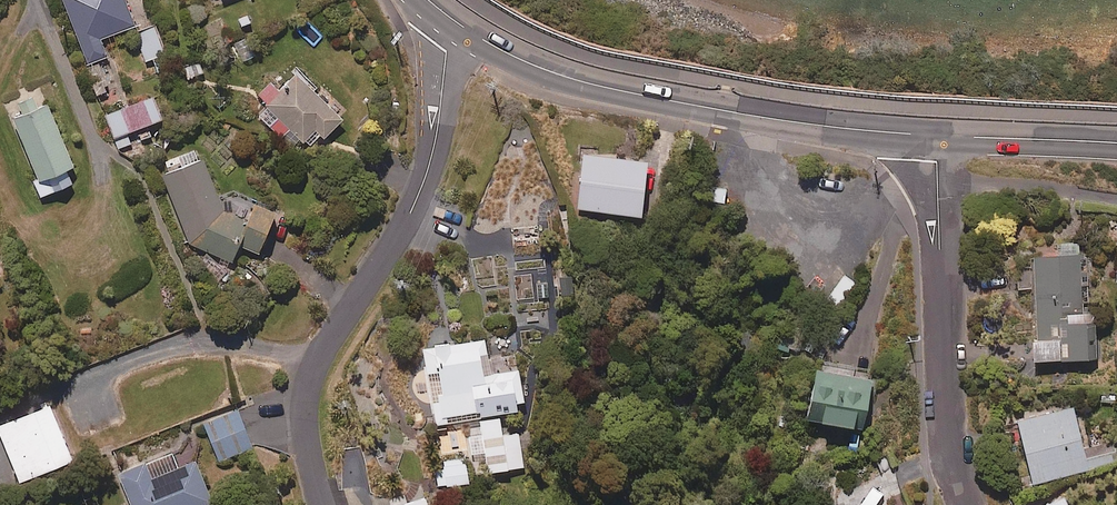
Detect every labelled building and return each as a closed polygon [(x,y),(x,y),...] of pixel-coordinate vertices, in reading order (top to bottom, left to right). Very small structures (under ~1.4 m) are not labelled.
[(126,0),(64,0),(88,61),(108,54),(100,34),(135,21),(126,0)] [(175,63),(156,21),(134,32),(153,73),(175,63)] [(101,62),(86,67),(94,92),(109,87),(101,62)] [(280,69),(258,90),(269,102),(260,112),(281,134),(291,124),(311,144),(343,113),(300,69),(296,65),(287,76),(280,69)] [(162,113),(153,91),(105,110),(114,132),(162,113)] [(72,161),(44,92),(10,106),(38,175),(34,176),(41,195),(73,182),(65,163),(72,161)] [(223,204),(201,150),(160,166),(190,240),(232,257),(238,240),(259,247),(275,205),(249,195),(243,212),(223,204)] [(646,154),(582,151),(579,205),(642,209),(646,154)] [(1077,301),(1074,238),(1052,239),(1052,246),(1027,247),(1031,334),(1026,334),(1027,356),(1092,353),(1090,301),(1077,301)] [(527,407),(517,352),(489,357),(485,335),(421,346),(435,423),(527,407)] [(819,354),(811,385),(824,388),(818,415),(852,423),(858,398),(871,401),(879,368),(819,354)] [(1083,451),(1069,397),(1010,413),(1028,480),(1111,458),(1107,445),(1083,451)] [(48,398),(0,418),(0,431),(19,476),(72,453),(48,398)] [(253,443),(238,406),(204,420),(219,457),(253,443)] [(504,431),(501,414),(479,418),(488,470),(525,464),(519,429),(504,431)] [(211,499),(196,456),(177,463),(171,449),(119,468),(131,499),(115,504),(196,504),(211,499)] [(470,479),(465,452),(433,457),(438,485),(470,479)] [(428,489),(391,501),(392,504),(434,504),(428,489)] [(1032,504),(1067,504),(1060,491),(1032,504)]
